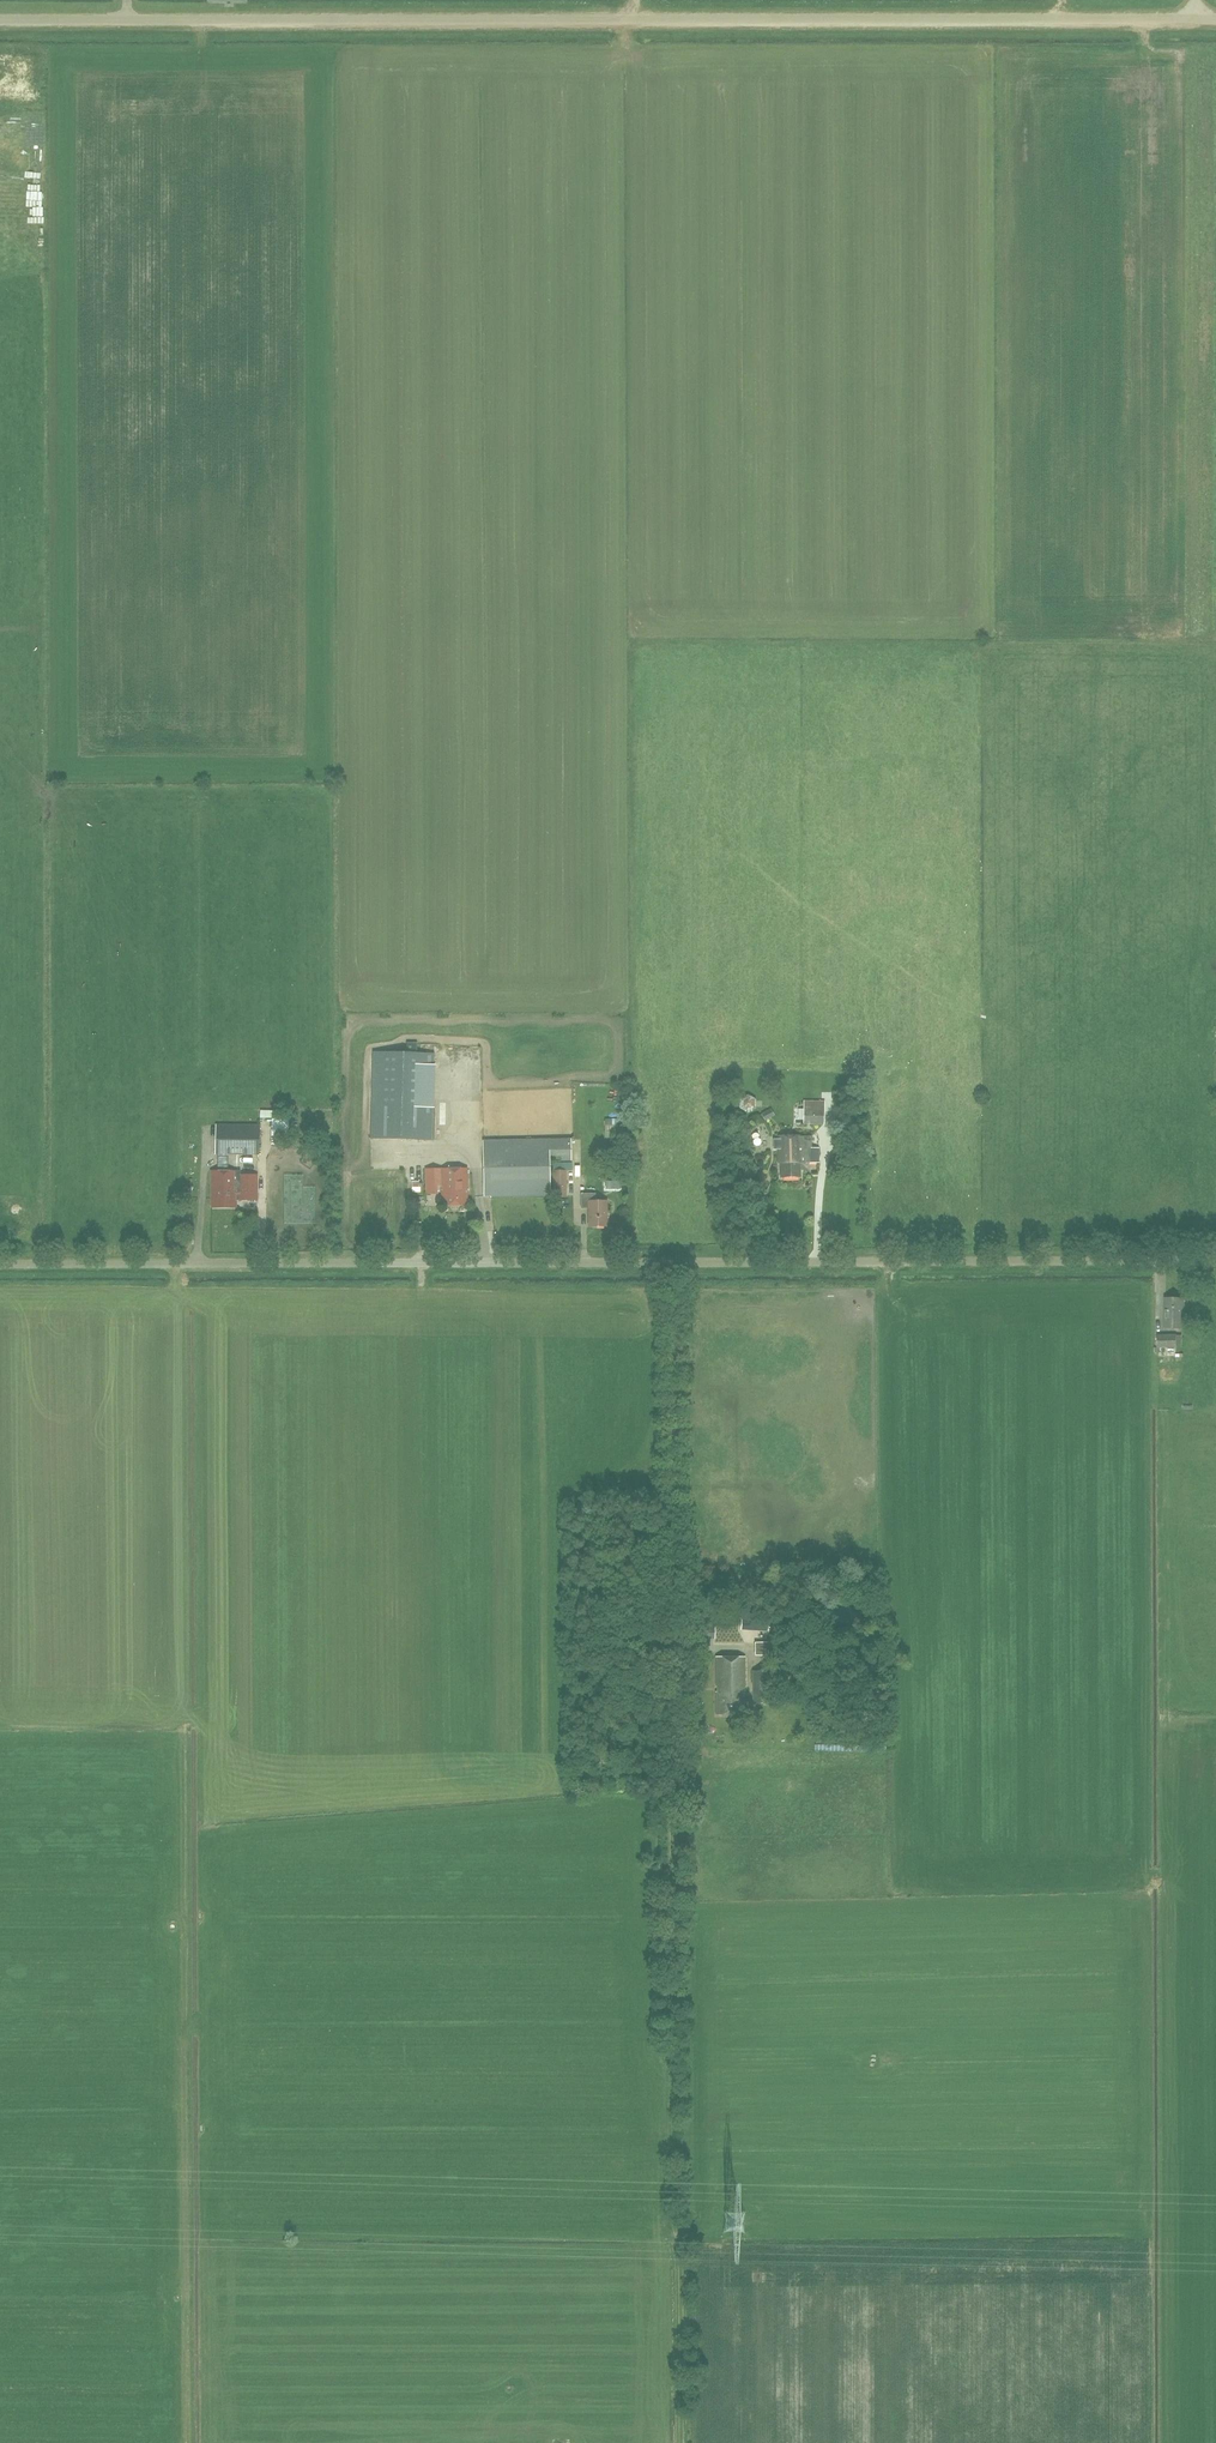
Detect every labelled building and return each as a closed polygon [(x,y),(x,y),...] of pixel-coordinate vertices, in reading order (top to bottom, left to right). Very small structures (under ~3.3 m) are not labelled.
[(373,1053),(370,1139),(432,1140),(434,1054),(373,1053)] [(771,1113),(779,1097),(770,1092),(761,1108),(771,1113)] [(756,1108),(756,1100),(748,1094),(739,1100),(740,1109),(748,1113),(756,1108)] [(825,1103),(804,1102),(803,1124),(824,1125),(825,1103)] [(510,1137),(510,1110),(497,1110),(497,1107),(486,1107),(487,1138),(510,1137)] [(797,1125),(797,1114),(775,1114),(775,1125),(797,1125)] [(273,1118),(272,1145),(288,1146),(288,1119),(273,1118)] [(216,1126),(215,1155),(259,1155),(259,1126),(216,1126)] [(771,1150),(778,1144),(765,1131),(759,1137),(771,1150)] [(782,1178),(801,1177),(801,1163),(819,1163),(819,1148),(812,1149),(811,1137),(797,1137),(796,1136),(778,1136),(779,1164),(781,1164),(782,1178)] [(509,1142),(484,1143),(485,1196),(490,1196),(550,1196),(549,1161),(571,1160),(570,1141),(509,1142)] [(578,1143),(577,1159),(586,1159),(587,1144),(578,1143)] [(425,1194),(439,1194),(438,1169),(425,1170),(425,1194)] [(467,1169),(441,1170),(442,1207),(468,1206),(467,1169)] [(257,1201),(257,1176),(239,1176),(239,1190),(236,1190),(236,1171),(211,1172),(211,1208),(237,1208),(236,1196),(239,1196),(239,1201),(257,1201)] [(553,1171),(553,1190),(566,1189),(566,1171),(553,1171)] [(589,1209),(589,1227),(607,1227),(607,1201),(596,1201),(596,1195),(581,1195),(581,1209),(589,1209)] [(1184,1300),(1166,1300),(1164,1329),(1183,1330),(1184,1300)] [(1182,1336),(1175,1336),(1158,1336),(1158,1348),(1182,1348),(1182,1336)] [(741,1628),(768,1630),(769,1616),(742,1614),(741,1628)] [(688,1619),(688,1641),(717,1640),(717,1618),(688,1619)] [(745,1658),(716,1658),(716,1715),(745,1715),(745,1658)] [(753,1671),(753,1704),(771,1704),(771,1671),(753,1671)]
